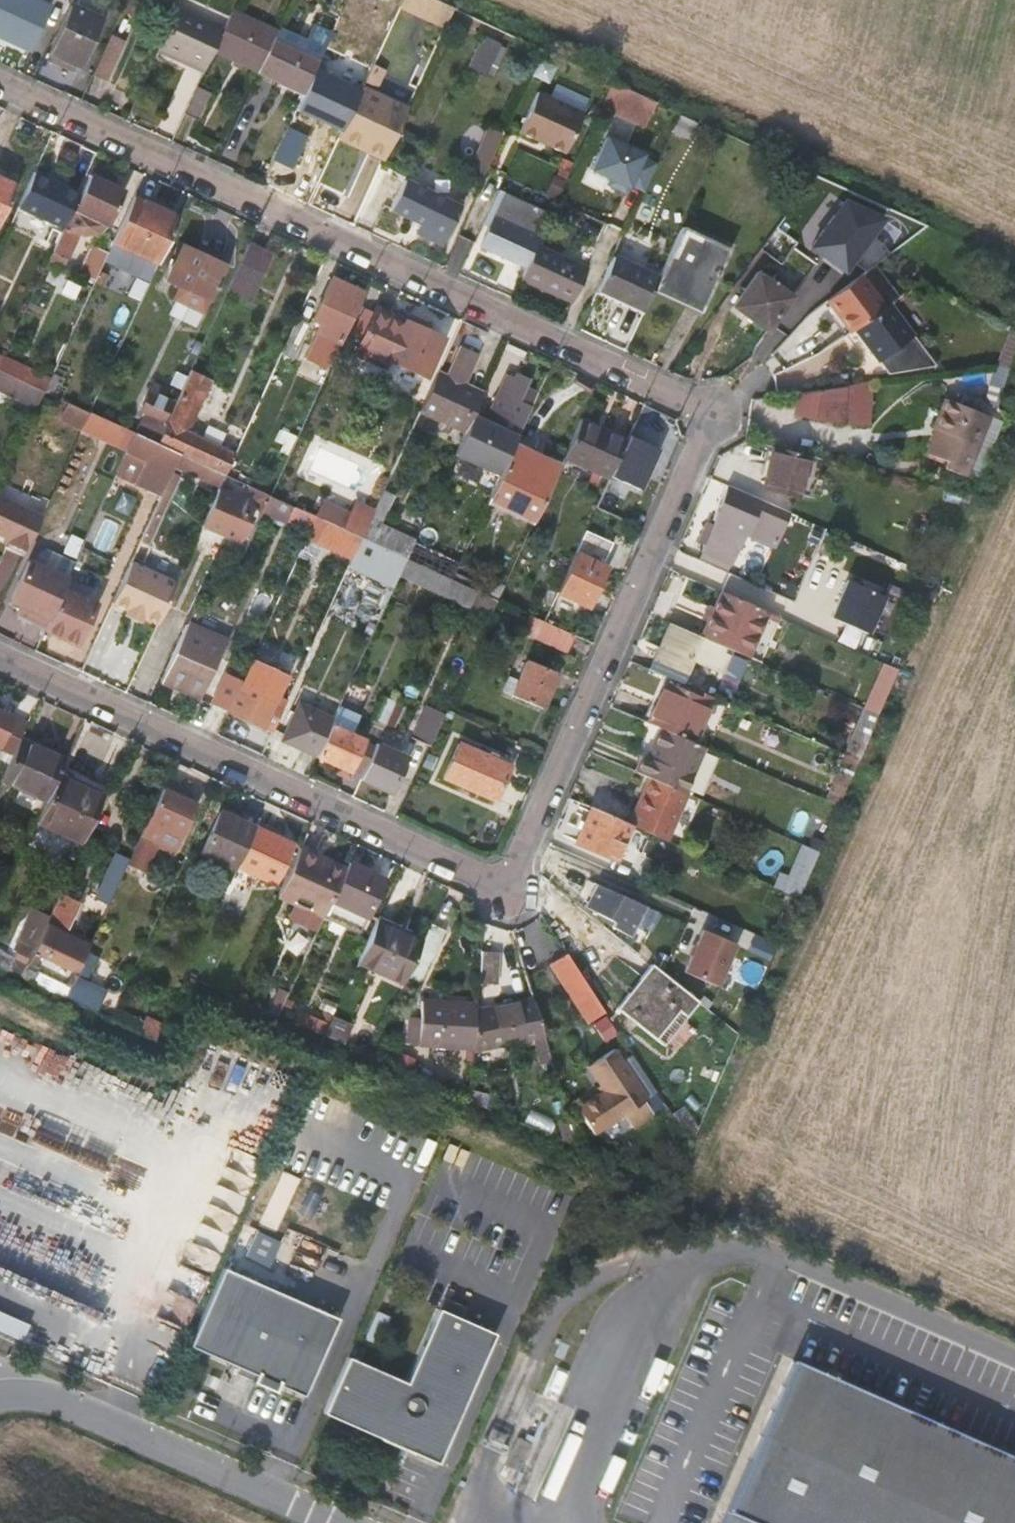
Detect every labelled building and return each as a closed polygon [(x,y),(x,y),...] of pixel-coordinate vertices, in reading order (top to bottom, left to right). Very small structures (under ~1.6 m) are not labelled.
[(50,10),(29,0),(0,0),(0,38),(31,53),(50,10)] [(80,0),(74,0),(51,49),(67,56),(63,64),(79,72),(106,12),(80,0)] [(450,17),(454,8),(436,0),(412,0),(450,17)] [(214,54),(224,32),(178,11),(160,51),(205,72),(214,54)] [(277,36),(232,15),(224,32),(214,54),(259,75),(277,36)] [(322,56),(277,36),(259,75),(304,96),(322,56)] [(111,37),(93,75),(110,83),(128,45),(111,37)] [(493,70),(503,48),(486,41),(476,62),(493,70)] [(67,56),(51,49),(47,57),(63,64),(67,56)] [(657,103),(613,82),(604,103),(648,123),(657,103)] [(382,162),(406,110),(361,89),(337,141),(382,162)] [(197,90),(184,117),(198,122),(210,96),(197,90)] [(521,133),(566,154),(585,114),(539,93),(521,133)] [(485,180),(505,137),(494,132),(481,160),(482,161),(476,175),(485,180)] [(70,214),(78,196),(32,175),(17,209),(62,231),(70,214)] [(121,195),(86,178),(78,196),(70,214),(62,231),(61,234),(74,240),(79,242),(94,238),(105,230),(121,195)] [(420,224),(416,233),(443,246),(461,208),(405,181),(391,210),(420,224)] [(14,189),(0,183),(0,219),(14,189)] [(537,247),(552,215),(499,191),(488,215),(495,219),(481,247),(527,268),(537,247)] [(176,220),(179,214),(135,193),(132,200),(176,220)] [(841,193),(810,252),(847,271),(855,257),(877,268),(888,245),(873,238),(885,216),(841,193)] [(156,265),(176,220),(132,200),(111,245),(156,265)] [(616,255),(626,234),(612,227),(602,249),(616,255)] [(730,251),(684,228),(661,277),(658,284),(704,306),(730,251)] [(801,246),(780,229),(761,253),(782,269),(801,246)] [(74,240),(61,234),(51,256),(64,262),(74,240)] [(272,255),(249,245),(231,284),(254,295),(272,255)] [(84,269),(97,275),(108,253),(94,246),(84,269)] [(202,314),(226,259),(204,249),(201,256),(181,247),(165,282),(178,288),(173,300),(202,314)] [(527,268),(521,279),(574,303),(577,297),(593,304),(601,287),(605,278),(537,247),(527,268)] [(658,284),(661,277),(616,255),(605,278),(601,287),(646,309),(653,294),(658,284)] [(767,334),(794,300),(761,275),(734,309),(767,334)] [(891,308),(867,276),(831,302),(855,334),(859,332),(882,363),(918,337),(895,305),(891,308)] [(340,299),(345,287),(328,280),(316,306),(327,311),(334,297),(340,299)] [(700,315),(704,306),(658,284),(653,294),(700,315)] [(330,324),(342,329),(358,292),(345,287),(340,299),(330,324)] [(328,360),(342,329),(330,324),(340,299),(334,297),(327,311),(316,306),(310,320),(320,325),(309,352),(328,360)] [(574,303),(590,311),(593,304),(577,297),(574,303)] [(372,316),(374,314),(364,310),(354,332),(363,336),(372,316)] [(402,330),(405,323),(376,310),(374,314),(372,316),(402,330)] [(387,362),(402,330),(372,316),(363,336),(354,355),(384,369),(387,362)] [(408,316),(405,323),(423,332),(426,325),(408,316)] [(308,323),(297,318),(283,348),(295,352),(308,323)] [(423,332),(405,323),(402,330),(387,362),(425,379),(442,340),(423,332)] [(474,415),(483,395),(465,386),(478,357),(461,349),(447,379),(437,374),(419,414),(465,435),(474,415)] [(0,367),(0,374),(44,393),(48,383),(2,362),(0,367)] [(1002,404),(1014,365),(1000,367),(989,399),(1002,404)] [(189,374),(157,445),(180,456),(225,476),(234,457),(186,435),(209,383),(189,374)] [(877,417),(882,384),(854,388),(850,414),(877,417)] [(854,388),(803,395),(799,422),(848,426),(850,414),(854,388)] [(166,404),(146,395),(137,415),(157,425),(166,404)] [(972,480),(998,421),(953,402),(940,431),(944,433),(934,457),(953,465),(951,471),(972,480)] [(103,420),(88,414),(81,429),(95,436),(103,420)] [(456,454),(502,476),(515,447),(520,437),(474,415),(465,435),(456,454)] [(110,424),(103,420),(95,436),(117,446),(124,430),(110,424)] [(612,477),(628,440),(583,420),(566,458),(611,479),(612,477)] [(134,434),(124,430),(117,446),(127,451),(130,443),(134,434)] [(157,445),(134,434),(130,443),(154,455),(141,482),(163,492),(175,467),(180,456),(157,445)] [(660,449),(630,436),(628,440),(612,477),(642,490),(660,449)] [(561,469),(515,447),(502,476),(491,501),(537,522),(561,469)] [(816,458),(778,449),(770,490),(807,498),(816,458)] [(225,476),(180,456),(175,467),(219,489),(225,476)] [(778,547),(792,514),(727,484),(713,518),(716,519),(714,523),(706,519),(698,538),(705,542),(702,549),(729,561),(735,563),(749,534),(778,547)] [(218,490),(202,526),(229,538),(240,543),(251,520),(245,518),(247,513),(242,511),(246,502),(218,490)] [(396,497),(384,491),(375,512),(362,539),(407,560),(415,542),(378,525),(382,517),(386,518),(396,497)] [(26,551),(42,516),(0,497),(0,535),(9,539),(8,543),(26,551)] [(294,508),(271,497),(266,507),(289,518),(294,508)] [(322,505),(317,518),(362,539),(375,512),(357,505),(350,518),(322,505)] [(289,518),(266,507),(263,513),(286,524),(289,518)] [(362,539),(317,518),(310,534),(355,555),(362,539)] [(586,533),(576,556),(591,562),(593,557),(606,563),(614,546),(586,533)] [(378,570),(384,556),(365,547),(359,561),(378,570)] [(729,561),(702,549),(700,555),(727,567),(729,561)] [(576,556),(558,595),(590,609),(607,569),(591,562),(576,556)] [(455,581),(407,560),(399,576),(447,598),(455,581)] [(131,563),(112,604),(127,611),(125,616),(141,623),(143,618),(158,624),(176,584),(131,563)] [(67,582),(28,564),(11,603),(20,608),(18,614),(35,622),(38,615),(50,621),(63,590),(67,582)] [(871,631),(885,591),(845,577),(831,617),(871,631)] [(486,596),(500,603),(506,589),(487,580),(481,594),(486,596)] [(481,594),(455,581),(447,598),(478,612),(486,596),(481,594)] [(50,621),(46,630),(77,644),(95,606),(63,590),(50,621)] [(750,659),(769,614),(723,593),(703,639),(732,652),(750,659)] [(570,653),(577,637),(546,623),(538,619),(531,635),(570,653)] [(723,675),(732,652),(703,639),(670,625),(652,670),(681,684),(691,661),(723,675)] [(189,626),(182,643),(219,660),(226,643),(189,626)] [(219,660),(182,643),(164,683),(203,700),(219,660)] [(545,709),(560,674),(529,661),(515,695),(545,709)] [(880,710),(896,667),(883,662),(867,705),(880,710)] [(235,697),(228,712),(266,730),(278,702),(275,701),(280,691),(261,682),(256,693),(240,686),(235,697)] [(662,729),(693,742),(709,701),(666,682),(647,723),(662,729)] [(212,714),(225,720),(228,712),(235,697),(223,692),(212,714)] [(387,728),(397,705),(383,698),(373,721),(387,728)] [(266,730),(274,733),(286,706),(278,702),(266,730)] [(284,742),(317,757),(334,719),(302,703),(284,742)] [(415,739),(433,748),(448,717),(429,708),(415,739)] [(334,719),(317,757),(339,766),(350,772),(354,764),(364,741),(351,735),(359,719),(339,709),(334,719)] [(16,749),(20,739),(28,723),(0,711),(0,742),(16,749)] [(683,792),(704,747),(693,742),(662,729),(649,759),(643,756),(636,771),(650,778),(655,780),(683,792)] [(16,749),(1,780),(46,800),(58,774),(65,759),(20,739),(16,749)] [(354,764),(367,770),(377,748),(364,741),(354,764)] [(367,770),(362,780),(391,793),(408,758),(379,744),(377,748),(367,770)] [(499,803),(514,771),(463,748),(449,780),(499,803)] [(847,790),(859,763),(841,755),(829,783),(847,790)] [(350,772),(339,766),(335,774),(347,780),(350,772)] [(46,800),(36,823),(82,844),(104,795),(58,774),(46,800)] [(655,780),(650,778),(643,794),(648,797),(655,780)] [(677,828),(691,796),(683,792),(655,780),(648,797),(643,794),(634,813),(640,815),(635,826),(651,833),(668,840),(674,827),(677,828)] [(198,802),(163,786),(141,834),(132,854),(149,862),(158,842),(176,850),(198,802)] [(630,823),(622,820),(593,807),(578,843),(615,860),(631,824),(630,823)] [(203,852),(236,868),(238,865),(255,827),(222,811),(203,852)] [(630,823),(631,824),(635,826),(640,815),(634,813),(630,823)] [(255,827),(238,865),(274,882),(291,844),(255,827)] [(279,895),(325,915),(326,914),(347,868),(300,847),(279,895)] [(96,897),(110,903),(131,858),(116,852),(96,897)] [(383,877),(350,862),(347,868),(326,914),(360,930),(383,877)] [(600,880),(592,892),(585,888),(578,901),(598,912),(610,920),(608,924),(627,935),(644,905),(600,880)] [(21,977),(37,985),(43,973),(69,985),(76,969),(79,970),(91,945),(63,932),(78,902),(59,894),(21,977)] [(610,920),(598,912),(596,916),(608,924),(610,920)] [(423,941),(426,935),(380,914),(377,922),(423,941)] [(360,960),(405,980),(407,976),(423,941),(377,922),(360,960)] [(423,941),(407,976),(421,982),(446,928),(432,922),(426,935),(423,941)] [(717,987),(735,945),(703,931),(685,973),(717,987)] [(79,970),(71,988),(82,992),(103,947),(92,942),(91,945),(79,970)] [(499,953),(481,952),(479,985),(496,987),(499,953)] [(588,1023),(605,1012),(568,952),(551,964),(588,1023)] [(658,1041),(693,998),(650,963),(614,1007),(658,1041)] [(408,1040),(474,1046),(476,1017),(477,1008),(423,1003),(422,1019),(421,1027),(409,1026),(408,1040)] [(270,1012),(279,1016),(282,1008),(274,1004),(270,1012)] [(474,1046),(473,1053),(544,1040),(534,1006),(476,1017),(474,1046)] [(111,1021),(125,1028),(130,1015),(117,1008),(111,1021)] [(421,1027),(422,1019),(410,1019),(409,1026),(421,1027)] [(685,1023),(666,1041),(675,1049),(693,1031),(685,1023)] [(325,1037),(345,1046),(350,1035),(330,1026),(325,1037)] [(648,1100),(615,1050),(588,1068),(605,1093),(578,1111),(594,1135),(648,1100)] [(272,1263),(281,1239),(257,1230),(248,1253),(272,1263)] [(220,1267),(185,1345),(234,1367),(232,1373),(270,1390),(272,1384),(300,1396),(335,1318),(220,1267)] [(403,1383),(344,1356),(319,1412),(433,1463),(491,1334),(436,1309),(403,1383)] [(23,1338),(30,1322),(0,1310),(0,1328),(23,1338)] [(778,1360),(707,1522),(1014,1522),(1014,1462),(778,1360)]
